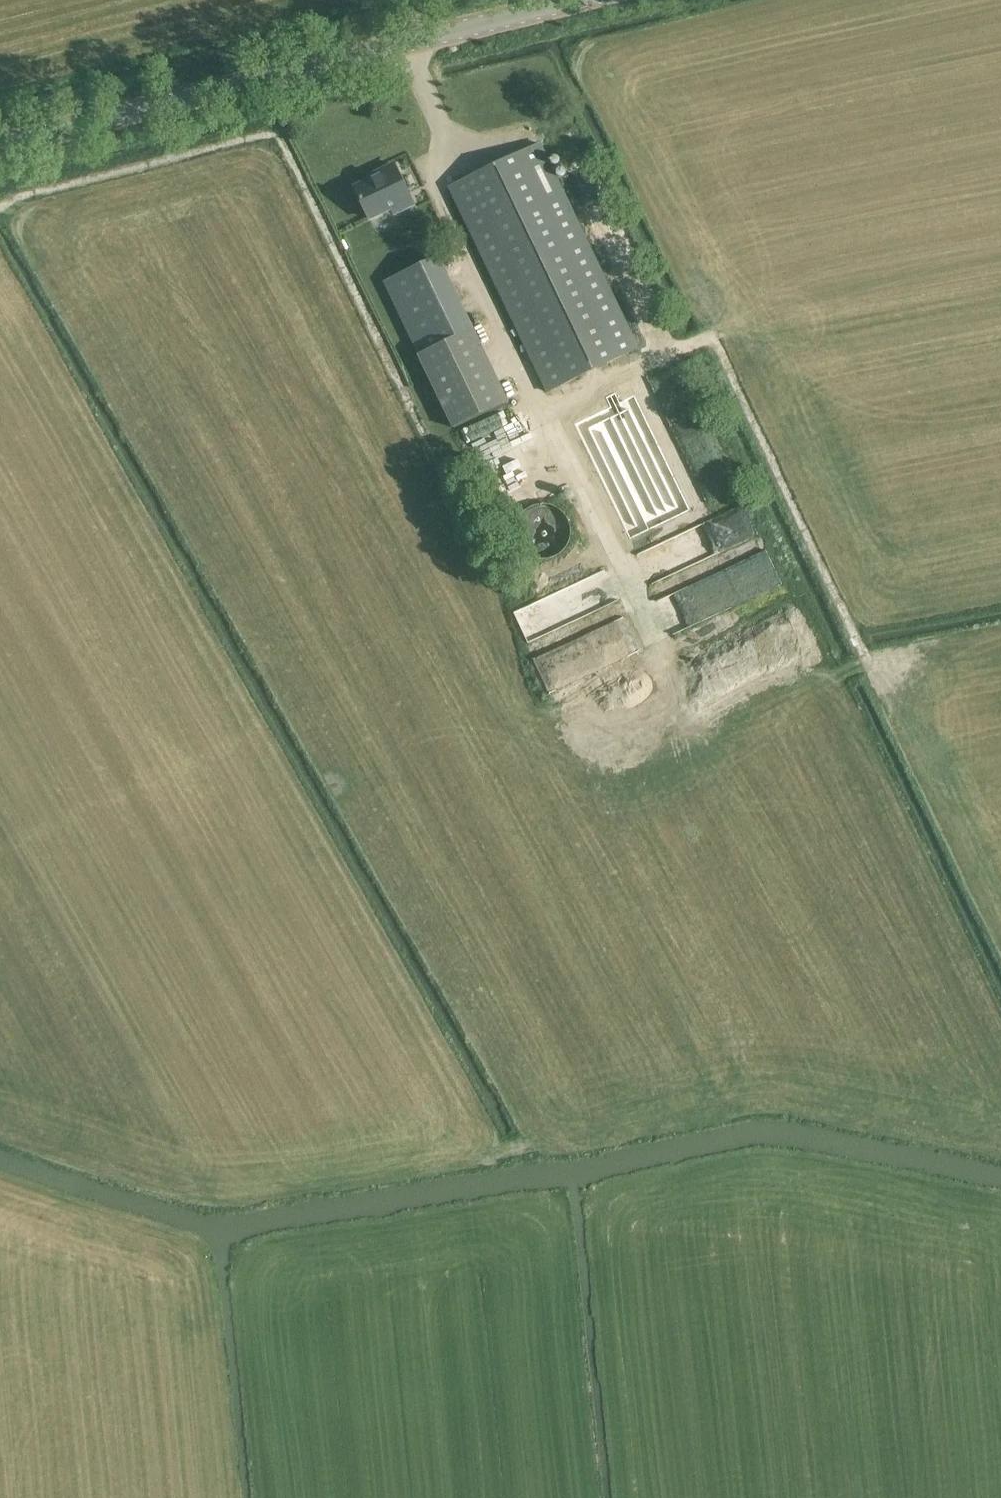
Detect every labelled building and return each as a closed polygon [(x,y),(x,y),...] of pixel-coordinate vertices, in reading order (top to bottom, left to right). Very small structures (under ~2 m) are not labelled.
[(541,142),(448,187),(547,394),(640,349),(541,142)] [(371,179),(355,187),(371,220),(392,209),(395,214),(414,204),(394,164),(370,176),(371,179)] [(383,282),(418,357),(452,428),(509,402),(475,330),(439,255),(383,282)] [(488,425),(495,444),(530,433),(524,413),(488,425)] [(707,440),(686,449),(709,501),(730,492),(707,440)] [(539,559),(544,559),(548,559),(553,557),(557,555),(561,553),(565,549),(567,545),(569,541),(571,536),(571,532),(571,527),(569,522),(567,518),(565,514),(561,511),(557,508),(553,506),(548,505),(544,504),(539,505),(534,506),(530,508),(526,511),(523,514),(520,518),(518,522),(517,527),(516,532),(517,536),(518,541),(520,545),(523,549),(526,553),(530,555),(534,557),(539,559)] [(668,569),(701,560),(694,532),(660,541),(668,569)] [(768,550),(658,597),(671,629),(782,583),(768,550)] [(530,638),(567,623),(555,593),(517,609),(530,638)]
